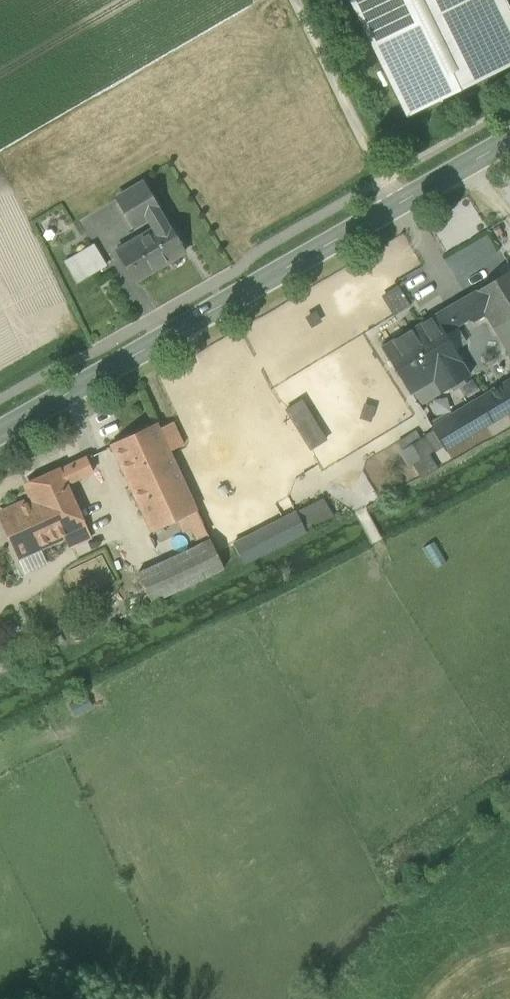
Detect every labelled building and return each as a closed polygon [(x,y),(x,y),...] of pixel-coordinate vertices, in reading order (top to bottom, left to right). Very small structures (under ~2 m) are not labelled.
[(509,67),(509,55),(483,0),(349,0),(407,117),(509,67)] [(509,55),(509,8),(506,0),(483,0),(509,55)] [(153,229),(165,222),(144,187),(119,202),(134,228),(148,220),(153,229)] [(153,229),(116,251),(135,282),(185,252),(166,221),(165,222),(153,229)] [(92,245),(73,257),(85,278),(105,266),(92,245)] [(85,278),(73,257),(65,261),(77,283),(85,278)] [(476,291),(488,311),(509,348),(509,270),(476,291)] [(382,294),(393,313),(411,303),(400,283),(382,294)] [(476,291),(461,300),(471,316),(473,321),(488,311),(476,291)] [(461,300),(448,308),(457,324),(471,316),(461,300)] [(379,332),(385,343),(421,324),(411,305),(390,316),(394,324),(379,332)] [(444,332),(457,324),(448,308),(434,316),(442,329),(413,347),(433,380),(441,393),(470,375),(444,332)] [(434,316),(382,347),(410,394),(433,380),(413,347),(442,329),(434,316)] [(356,370),(362,366),(357,358),(342,367),(347,376),(356,370)] [(356,370),(347,376),(358,392),(366,387),(356,370)] [(418,407),(441,393),(433,380),(410,394),(418,407)] [(509,411),(509,382),(432,429),(445,450),(509,411)] [(366,387),(358,392),(367,406),(375,402),(366,387)] [(306,396),(286,407),(308,450),(328,439),(306,396)] [(173,422),(159,429),(169,452),(184,445),(173,422)] [(112,446),(126,476),(170,454),(169,452),(159,429),(157,425),(112,446)] [(422,439),(402,451),(410,464),(430,452),(422,439)] [(196,509),(170,454),(126,476),(152,530),(196,509)] [(86,458),(58,471),(65,485),(93,472),(86,458)] [(49,543),(64,536),(84,527),(65,485),(58,471),(26,485),(33,499),(38,511),(30,514),(38,531),(43,529),(49,543)] [(371,497),(376,493),(363,474),(357,478),(371,497)] [(49,543),(43,529),(38,531),(30,514),(38,511),(33,499),(0,514),(0,518),(19,557),(40,547),(49,543)] [(307,507),(234,544),(244,564),(317,528),(307,507)] [(89,538),(84,527),(64,536),(69,547),(89,538)] [(210,540),(138,574),(151,602),(223,569),(210,540)] [(47,564),(40,547),(19,557),(17,557),(25,574),(47,564)]
